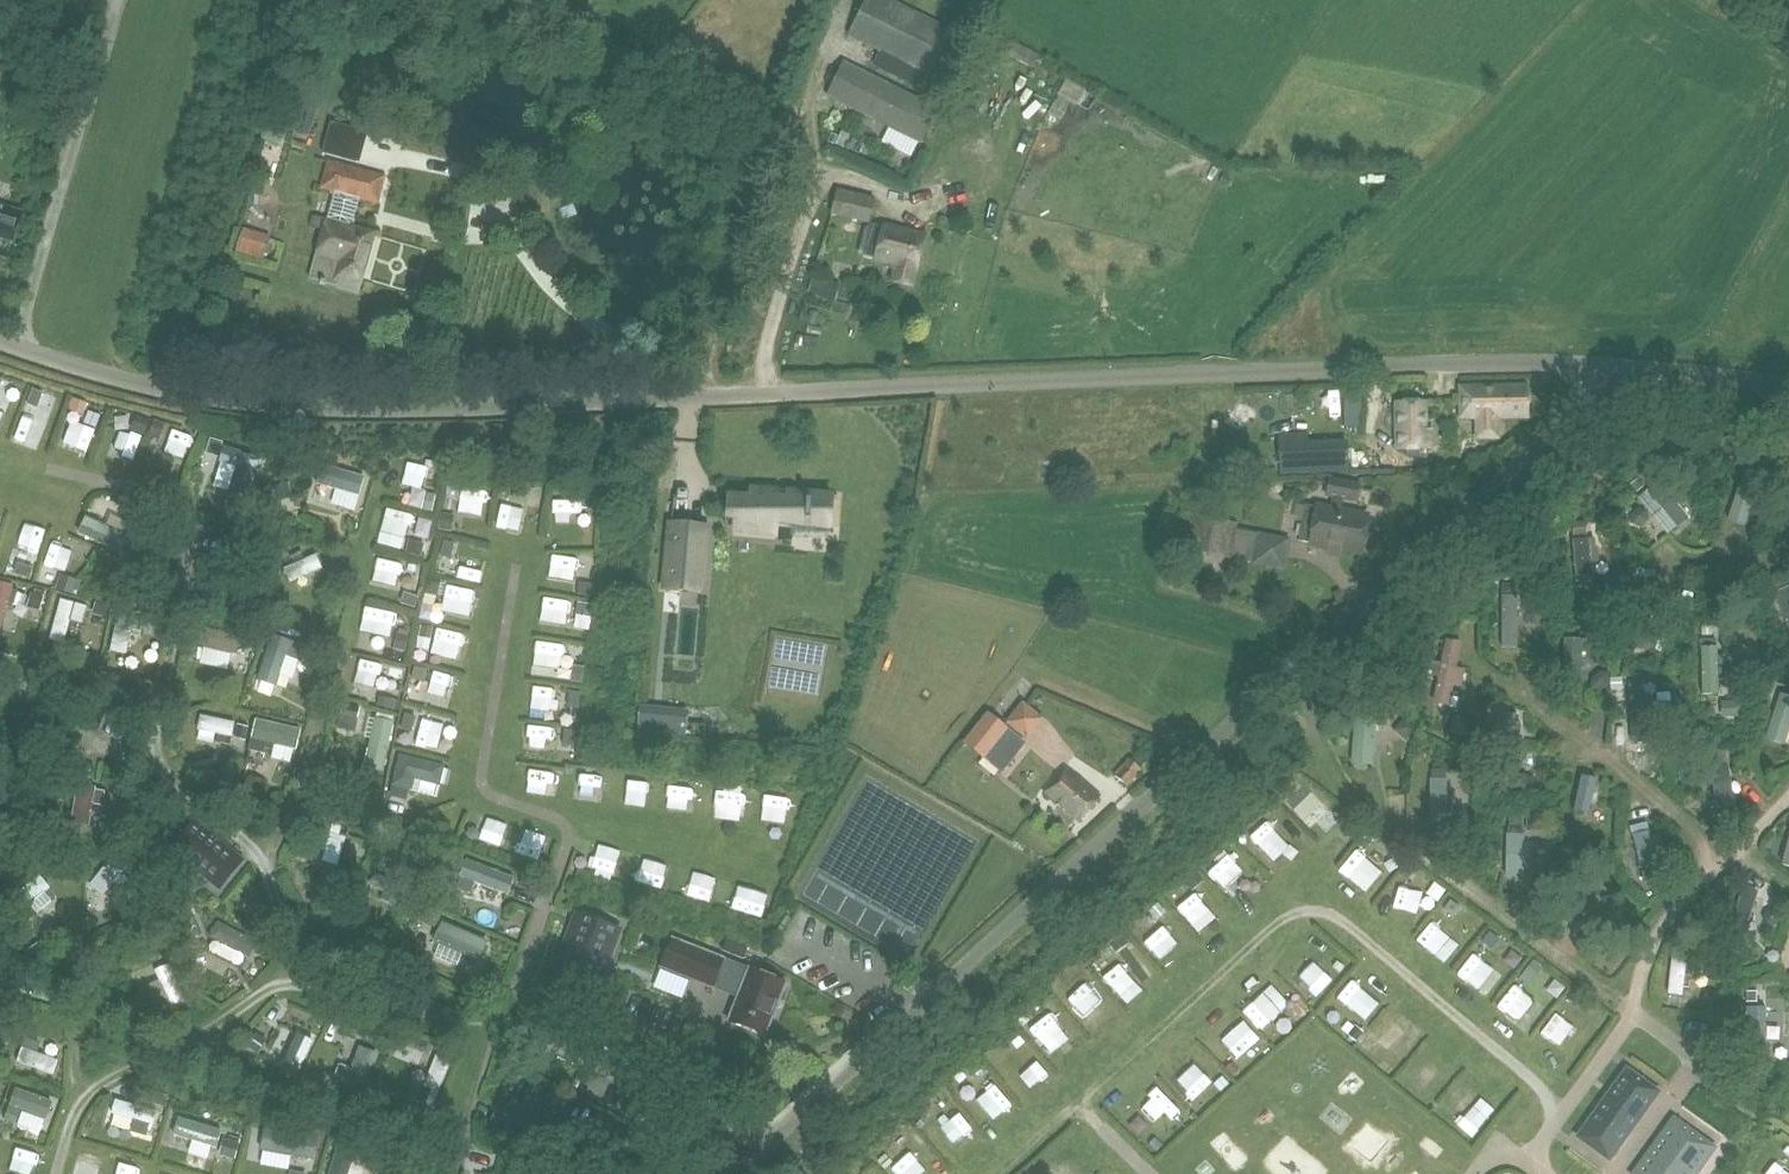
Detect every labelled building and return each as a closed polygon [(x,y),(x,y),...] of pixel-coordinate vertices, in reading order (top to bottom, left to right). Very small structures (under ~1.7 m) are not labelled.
[(837,13),(850,18),(856,0),(842,0),(837,13)] [(889,0),(865,0),(847,37),(877,52),(872,66),(931,97),(962,36),(889,0)] [(1040,57),(1015,44),(1009,56),(1034,69),(1040,57)] [(827,96),(918,142),(935,109),(844,63),(827,96)] [(322,152),(359,161),(366,133),(330,123),(322,152)] [(386,176),(347,166),(328,161),(320,189),(333,193),(360,200),(378,205),(386,176)] [(874,199),(836,189),(830,213),(868,223),(874,199)] [(326,286),(358,294),(374,232),(352,226),(360,200),(333,193),(309,279),(309,282),(320,285),(319,287),(326,288),(326,286)] [(19,215),(0,210),(0,241),(10,244),(19,215)] [(494,211),(475,216),(479,228),(497,222),(494,211)] [(892,268),(889,281),(912,287),(925,235),(882,224),(882,225),(871,222),(863,256),(873,259),(872,263),(892,268)] [(269,236),(243,228),(236,252),(262,260),(269,236)] [(813,278),(810,292),(821,295),(825,281),(813,278)] [(1522,386),(1460,388),(1461,418),(1476,417),(1476,429),(1496,428),(1495,417),(1523,416),(1522,386)] [(1359,388),(1342,389),(1343,427),(1360,427),(1359,388)] [(1394,450),(1434,449),(1433,429),(1429,429),(1428,401),(1392,402),(1394,450)] [(40,427),(46,406),(31,402),(25,423),(40,427)] [(71,430),(98,440),(107,416),(81,405),(71,430)] [(171,415),(169,441),(198,443),(199,417),(171,415)] [(143,446),(151,422),(140,418),(132,443),(143,446)] [(222,454),(239,450),(234,432),(217,437),(222,454)] [(1307,472),(1306,443),(1306,434),(1276,435),(1278,473),(1307,472)] [(1344,442),(1306,443),(1307,472),(1346,470),(1344,442)] [(441,468),(443,452),(419,449),(417,466),(441,468)] [(470,501),(497,502),(498,475),(470,475),(470,501)] [(1309,544),(1360,554),(1367,516),(1340,510),(1342,499),(1354,501),(1358,485),(1329,479),(1326,496),(1332,497),(1330,508),(1317,506),(1316,508),(1305,505),(1298,541),(1310,543),(1309,544)] [(726,492),(724,521),(733,522),(731,534),(777,539),(779,526),(832,531),(835,493),(750,484),(749,495),(726,492)] [(562,486),(562,501),(594,501),(594,486),(562,486)] [(531,519),(535,493),(509,489),(505,515),(531,519)] [(400,496),(391,528),(415,535),(425,503),(400,496)] [(3,530),(12,504),(0,500),(0,529),(3,530)] [(1236,522),(1182,511),(1178,530),(1187,532),(1184,549),(1230,559),(1230,557),(1251,561),(1251,563),(1283,570),(1290,538),(1235,527),(1236,522)] [(32,538),(46,542),(53,520),(40,515),(32,538)] [(666,521),(660,590),(703,594),(709,525),(666,521)] [(51,549),(65,554),(72,533),(59,529),(51,549)] [(295,553),(301,568),(331,556),(325,541),(295,553)] [(561,556),(589,556),(589,542),(562,542),(561,556)] [(400,547),(397,560),(426,566),(429,553),(400,547)] [(4,569),(0,600),(19,603),(23,571),(4,569)] [(482,602),(486,578),(437,570),(433,594),(482,602)] [(575,610),(578,585),(553,582),(551,607),(575,610)] [(61,616),(76,620),(85,589),(70,585),(61,616)] [(379,587),(375,623),(402,626),(406,590),(379,587)] [(445,613),(442,625),(429,622),(425,638),(470,648),(476,620),(445,613)] [(548,624),(549,641),(577,640),(576,622),(548,624)] [(832,683),(834,627),(790,625),(788,681),(832,683)] [(1708,685),(1727,684),(1724,637),(1705,638),(1708,685)] [(291,678),(302,647),(283,641),(272,672),(291,678)] [(549,649),(577,651),(578,643),(550,641),(549,649)] [(1575,650),(1580,682),(1595,679),(1590,647),(1575,650)] [(400,679),(402,654),(376,652),(374,677),(400,679)] [(425,686),(453,693),(458,668),(431,662),(425,686)] [(541,666),(539,686),(572,690),(575,670),(541,666)] [(1788,683),(1780,705),(1788,709),(1788,684),(1788,683)] [(398,757),(400,707),(374,706),(372,756),(398,757)] [(206,708),(207,726),(244,725),(244,707),(206,708)] [(686,712),(639,707),(637,732),(683,737),(686,712)] [(422,708),(421,727),(433,728),(434,709),(422,708)] [(966,744),(981,756),(988,746),(1008,763),(1025,742),(1004,726),(989,714),(966,744)] [(276,741),(278,722),(249,718),(247,737),(276,741)] [(1385,752),(1383,723),(1362,724),(1363,753),(1385,752)] [(277,747),(297,751),(300,737),(280,733),(277,747)] [(533,747),(561,748),(561,734),(534,733),(533,747)] [(447,779),(454,746),(411,736),(403,769),(447,779)] [(539,780),(570,782),(571,757),(540,756),(539,780)] [(1127,786),(1141,768),(1128,758),(1114,775),(1127,786)] [(589,759),(584,783),(612,788),(616,765),(589,759)] [(699,801),(710,777),(690,768),(679,792),(699,801)] [(1602,791),(1603,768),(1584,768),(1584,791),(1602,791)] [(115,770),(82,773),(84,811),(117,809),(115,770)] [(1077,819),(1088,806),(1093,810),(1097,804),(1093,801),(1097,796),(1065,770),(1046,793),(1077,819)] [(752,805),(753,784),(723,783),(722,803),(752,805)] [(789,810),(790,788),(773,787),(772,809),(789,810)] [(1256,830),(1279,849),(1291,835),(1279,825),(1286,818),(1274,808),(1256,830)] [(491,814),(489,826),(509,830),(511,818),(491,814)] [(169,849),(219,891),(245,860),(194,818),(169,849)] [(1662,818),(1632,827),(1645,869),(1674,861),(1662,818)] [(335,822),(326,848),(344,854),(353,829),(335,822)] [(531,829),(530,842),(553,844),(555,832),(531,829)] [(624,865),(633,837),(609,830),(600,858),(624,865)] [(1345,857),(1367,878),(1386,858),(1364,837),(1345,857)] [(1218,857),(1237,877),(1256,859),(1237,839),(1218,857)] [(675,875),(681,850),(653,843),(647,868),(675,875)] [(518,882),(524,865),(477,849),(471,866),(518,882)] [(700,878),(725,882),(728,862),(703,858),(700,878)] [(53,862),(28,873),(40,897),(64,886),(53,862)] [(1205,901),(1221,884),(1203,868),(1187,884),(1205,901)] [(750,872),(741,895),(763,904),(772,881),(750,872)] [(1441,907),(1423,928),(1433,936),(1451,915),(1441,907)] [(463,952),(478,922),(453,909),(438,940),(463,952)] [(618,926),(577,909),(552,972),(593,989),(618,926)] [(1168,942),(1177,928),(1151,910),(1142,923),(1168,942)] [(672,937),(661,966),(711,986),(737,996),(728,1020),(764,1035),(785,982),(749,968),(748,968),(723,958),(723,957),(672,937)] [(748,946),(727,938),(723,951),(744,959),(748,946)] [(1482,974),(1496,950),(1477,938),(1462,963),(1482,974)] [(1118,973),(1141,955),(1132,943),(1109,960),(1118,973)] [(1321,949),(1304,964),(1323,985),(1340,970),(1321,949)] [(1362,1002),(1379,984),(1360,968),(1344,985),(1362,1002)] [(1524,1014),(1543,988),(1519,971),(1500,997),(1524,1014)] [(1285,972),(1267,981),(1280,1004),(1297,995),(1285,972)] [(1249,1000),(1267,1022),(1279,1012),(1261,991),(1249,1000)] [(1605,1019),(1614,1006),(1601,997),(1592,1010),(1605,1019)] [(1544,1022),(1568,1042),(1585,1022),(1561,1002),(1544,1022)] [(306,1064),(329,1019),(312,1010),(289,1055),(306,1064)] [(1245,1046),(1266,1033),(1254,1012),(1232,1025),(1245,1046)] [(1407,1053),(1427,1032),(1405,1012),(1386,1033),(1407,1053)] [(1078,1013),(1065,1023),(1078,1040),(1091,1029),(1078,1013)] [(51,1052),(68,1058),(74,1043),(57,1037),(51,1052)] [(1045,1049),(1034,1057),(1046,1072),(1056,1064),(1045,1049)] [(1616,1061),(1566,1129),(1605,1158),(1655,1091),(1616,1061)] [(66,1090),(42,1082),(35,1101),(60,1109),(66,1090)] [(953,1114),(967,1138),(986,1127),(972,1103),(953,1114)] [(196,1126),(225,1136),(232,1115),(203,1105),(196,1126)] [(1718,1148),(1674,1115),(1630,1173),(1698,1173),(1718,1148)] [(93,1136),(90,1149),(113,1154),(116,1141),(93,1136)] [(909,1166),(928,1150),(918,1138),(899,1155),(909,1166)] [(1785,1172),(1788,1163),(1788,1151),(1769,1141),(1760,1160),(1785,1172)] [(343,1173),(376,1173),(378,1156),(345,1153),(343,1173)] [(169,1173),(196,1173),(198,1165),(173,1159),(169,1173)] [(863,1172),(864,1173),(882,1173),(885,1172),(879,1161),(863,1172)]
